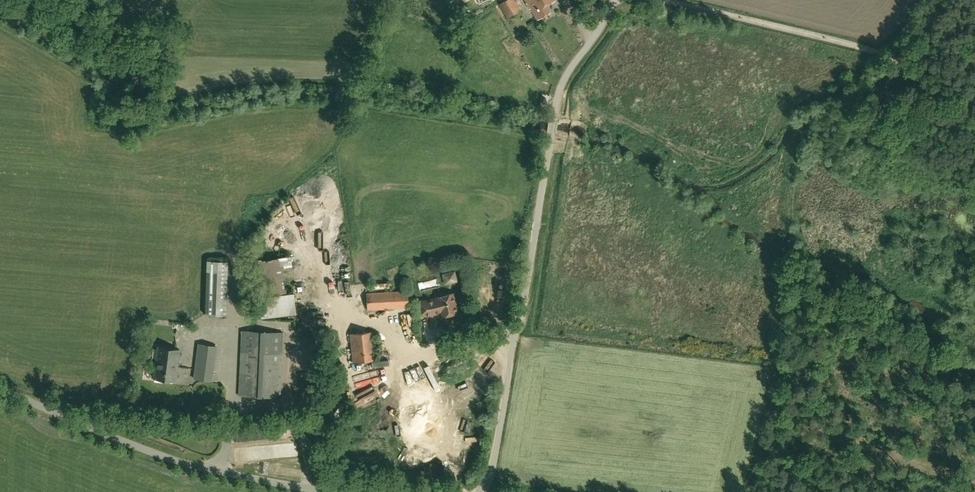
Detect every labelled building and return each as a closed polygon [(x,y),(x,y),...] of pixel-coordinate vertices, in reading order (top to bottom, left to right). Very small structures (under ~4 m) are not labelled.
[(515,0),(506,0),(499,4),(508,19),(521,11),(515,0)] [(553,0),(525,0),(527,2),(526,3),(529,8),(530,8),(537,19),(549,12),(545,5),(553,0)] [(281,259),(288,292),(297,290),(290,257),(281,259)] [(207,263),(206,316),(227,316),(228,263),(207,263)] [(409,307),(408,291),(366,293),(367,309),(409,307)] [(428,299),(418,300),(419,315),(430,314),(435,313),(435,312),(439,311),(441,316),(449,314),(451,315),(453,315),(454,313),(458,312),(453,292),(444,295),(442,294),(440,294),(439,296),(436,297),(428,299)] [(259,298),(261,319),(296,316),(295,295),(259,298)] [(242,330),(239,395),(280,397),(283,332),(242,330)] [(350,333),(353,362),(376,359),(372,331),(350,333)] [(198,343),(193,378),(212,381),(217,346),(198,343)] [(156,362),(177,365),(180,349),(158,346),(156,362)] [(143,371),(152,369),(150,361),(142,362),(143,371)] [(175,381),(177,365),(156,362),(154,378),(175,381)] [(489,368),(481,373),(484,377),(492,372),(489,368)] [(346,383),(349,394),(355,392),(352,382),(346,383)] [(232,462),(241,462),(241,447),(232,448),(232,462)]
